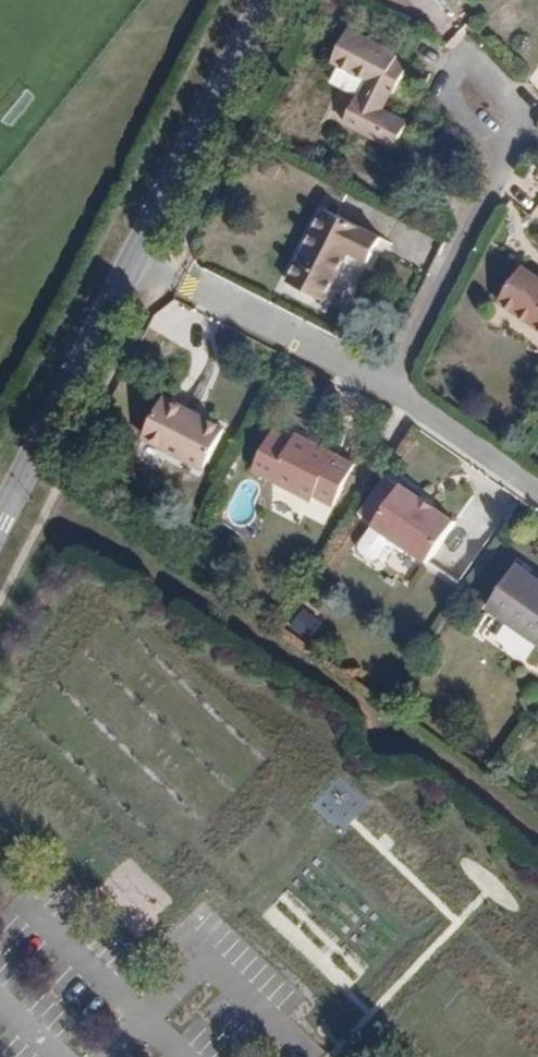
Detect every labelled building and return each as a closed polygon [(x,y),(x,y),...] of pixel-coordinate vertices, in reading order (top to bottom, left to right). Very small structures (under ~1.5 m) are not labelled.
[(395,104),(404,86),(393,81),(401,64),(344,38),(330,69),(362,84),(354,106),(348,103),(337,128),(394,153),(405,128),(383,119),(390,101),(395,104)] [(318,228),(287,297),(317,310),(340,266),(360,275),(369,251),(318,228)] [(502,314),(537,339),(537,292),(525,283),(502,314)] [(213,435),(156,406),(137,444),(194,473),(213,435)] [(357,475),(302,448),(282,462),(268,456),(257,479),(315,511),(319,503),(338,512),(357,475)] [(365,519),(395,483),(385,475),(355,511),(365,519)] [(457,537),(398,498),(373,535),(431,575),(457,537)] [(521,584),(491,623),(537,658),(537,596),(521,584)]
